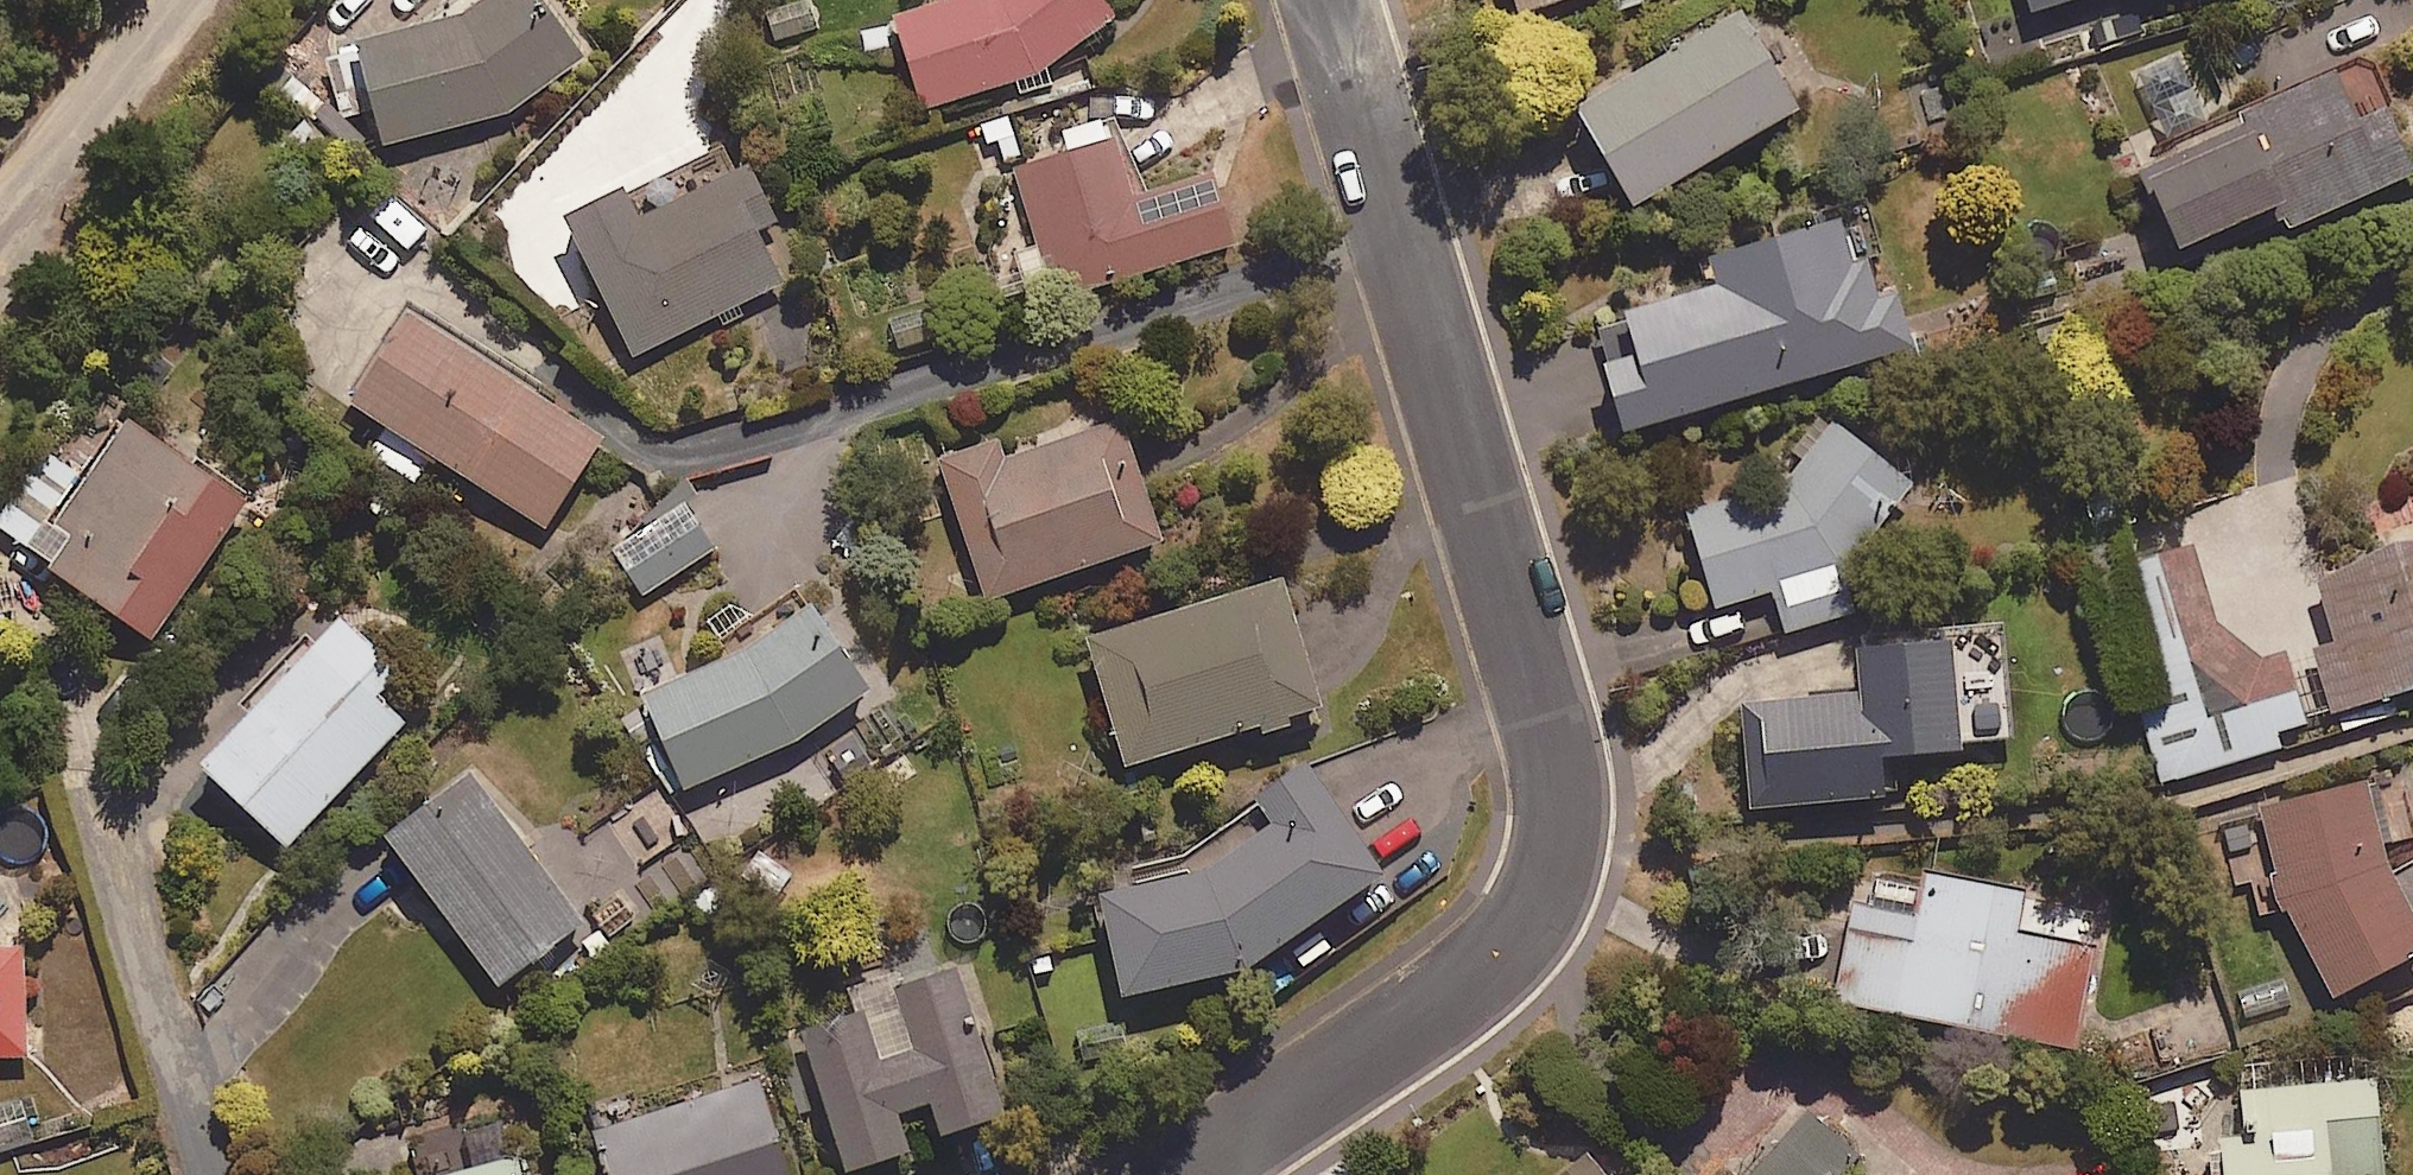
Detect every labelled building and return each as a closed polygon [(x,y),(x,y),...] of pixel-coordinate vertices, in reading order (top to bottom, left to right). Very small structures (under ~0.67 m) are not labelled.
[(585,54),(549,0),(465,0),(447,10),(357,33),(360,44),(327,52),(343,114),(378,105),(385,133),(509,105),(585,54)] [(818,23),(809,0),(787,0),(764,9),(776,39),(818,23)] [(863,23),(867,63),(911,58),(923,97),(1009,71),(1017,95),(1053,84),(1046,59),(1120,13),(1112,0),(901,0),(894,2),(899,18),(863,23)] [(1637,196),(1801,99),(1743,1),(1579,98),(1637,196)] [(2358,105),(2335,57),(2235,105),(2241,117),(2144,164),(2181,240),(2297,184),(2312,214),(2412,166),(2412,143),(2408,131),(2388,90),(2358,105)] [(278,90),(306,110),(337,134),(349,142),(360,127),(288,75),(278,90)] [(312,169),(337,134),(306,110),(281,146),(312,169)] [(1235,236),(1211,163),(1136,188),(1117,128),(1110,130),(1104,111),(1061,125),(1068,144),(1016,161),(1044,244),(1055,241),(1071,290),(1235,236)] [(757,222),(778,212),(751,156),(638,212),(624,183),(566,212),(634,350),(784,277),(757,222)] [(401,243),(420,222),(382,188),(363,209),(401,243)] [(1839,208),(1708,247),(1717,276),(1628,303),(1632,317),(1599,327),(1627,422),(1914,337),(1898,283),(1882,288),(1871,252),(1854,257),(1839,208)] [(543,521),(602,433),(409,303),(350,392),(390,418),(370,448),(413,477),(433,447),(543,521)] [(251,495),(129,407),(82,472),(48,447),(0,514),(0,523),(152,632),(251,495)] [(984,594),(1164,534),(1122,407),(1007,445),(1003,432),(938,453),(984,594)] [(1855,605),(1842,564),(1852,561),(1915,478),(1826,411),(1787,462),(1685,495),(1720,603),(1777,585),(1790,626),(1855,605)] [(645,592),(715,542),(679,492),(609,542),(645,592)] [(2183,690),(2133,708),(2162,788),(2282,746),(2274,725),(2307,713),(2283,646),(2241,660),(2195,529),(2134,550),(2183,690)] [(2305,638),(2330,708),(2412,679),(2412,532),(2315,566),(2336,627),(2305,638)] [(1089,629),(1127,758),(1258,718),(1262,731),(1295,722),(1291,708),(1324,699),(1285,570),(1089,629)] [(690,786),(870,694),(818,594),(756,626),(760,633),(642,693),(690,786)] [(232,697),(247,711),(201,758),(285,840),(406,716),(377,688),(399,664),(339,605),(313,632),(304,623),(232,697)] [(1884,746),(1963,742),(1956,631),(1858,637),(1861,687),(1745,694),(1751,799),(1887,791),(1884,746)] [(1195,867),(1101,881),(1116,984),(1248,965),(1390,866),(1306,747),(1248,788),(1268,816),(1195,867)] [(500,978),(584,915),(470,764),(386,827),(500,978)] [(2386,843),(2370,771),(2258,795),(2276,879),(2336,993),(2412,953),(2412,895),(2386,843)] [(615,830),(638,865),(693,830),(669,794),(615,830)] [(2018,928),(2026,887),(1932,869),(1922,920),(1857,907),(1840,996),(2078,1042),(2097,943),(2018,928)] [(644,918),(615,882),(587,905),(601,922),(580,939),(595,958),(644,918)] [(25,940),(0,940),(0,1053),(27,1052),(25,940)] [(901,959),(846,977),(856,1008),(800,1026),(845,1165),(910,1144),(898,1106),(932,1095),(942,1127),(1004,1107),(957,962),(907,978),(901,959)] [(2246,1017),(2292,1004),(2284,975),(2237,988),(2246,1017)] [(760,1073),(596,1125),(612,1174),(793,1174),(760,1073)] [(2378,1076),(2241,1087),(2244,1124),(2224,1126),(2228,1174),(2386,1174),(2378,1076)] [(1809,1106),(1749,1174),(1889,1174),(1809,1106)] [(524,1152),(429,1174),(530,1174),(524,1152)] [(1595,1158),(1574,1174),(1610,1174),(1595,1158)]
